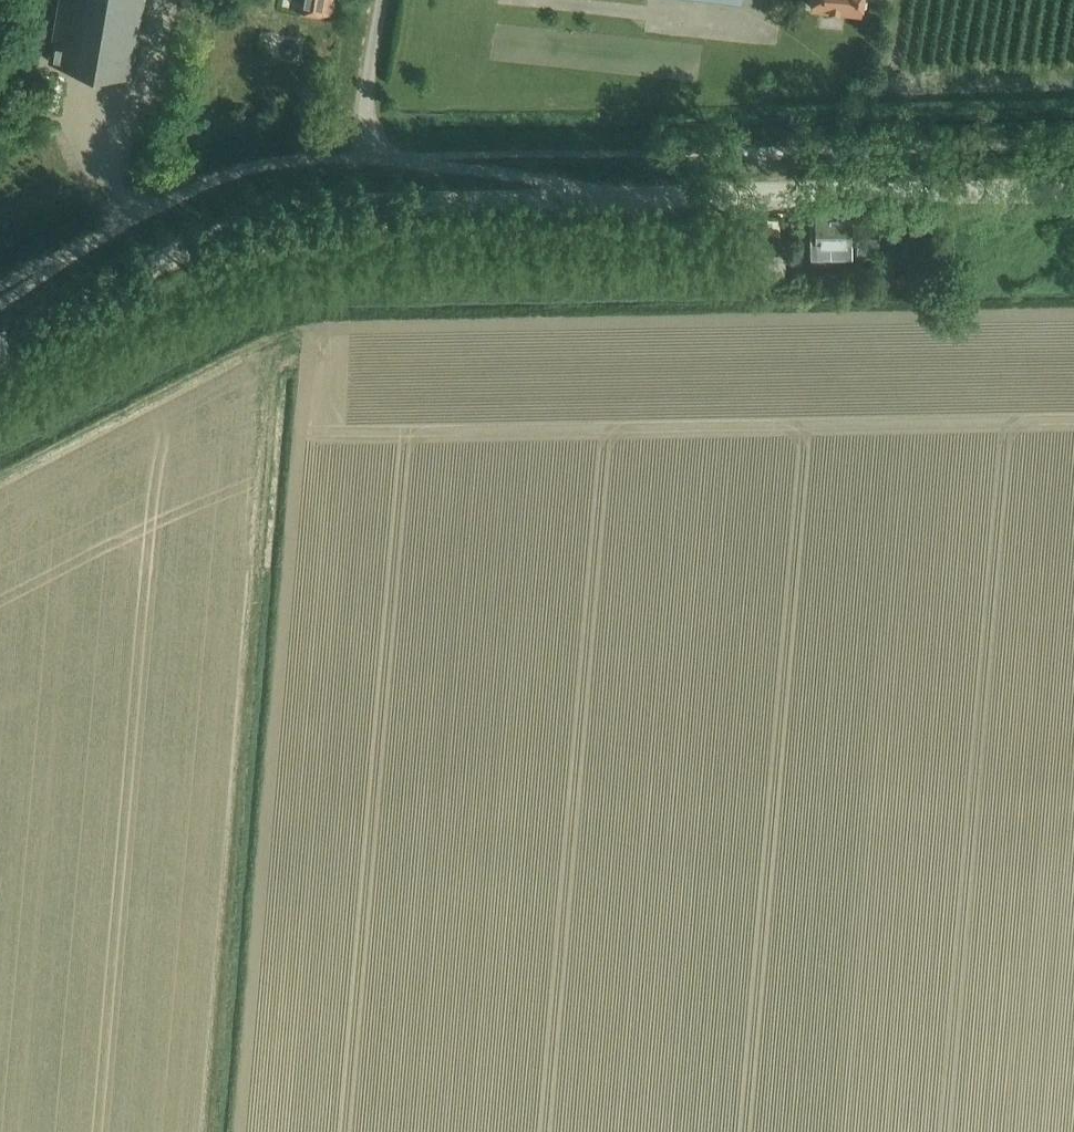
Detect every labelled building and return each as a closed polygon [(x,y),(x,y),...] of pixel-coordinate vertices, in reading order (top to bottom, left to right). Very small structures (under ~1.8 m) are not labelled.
[(144,0),(60,0),(50,62),(132,75),(144,0)] [(290,1),(333,8),(335,0),(290,0),(290,1)] [(811,8),(861,13),(863,0),(812,0),(811,8)] [(811,218),(812,251),(813,266),(842,265),(842,254),(851,253),(850,216),(811,218)] [(785,280),(785,254),(762,254),(762,280),(785,280)]
